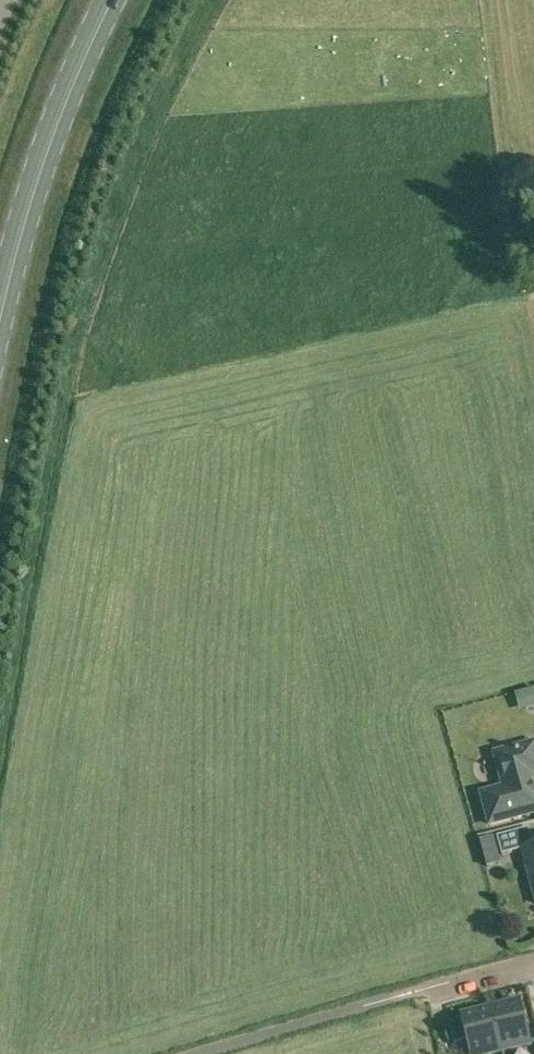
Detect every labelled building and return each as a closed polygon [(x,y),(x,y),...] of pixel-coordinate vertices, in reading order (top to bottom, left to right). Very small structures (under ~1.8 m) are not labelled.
[(518,693),(522,709),(533,706),(533,689),(518,693)] [(497,753),(506,787),(483,794),(492,824),(533,813),(533,743),(497,753)] [(533,884),(533,840),(531,827),(498,836),(504,854),(524,848),(533,884)] [(520,1001),(491,1008),(502,1052),(531,1045),(520,1001)] [(450,1023),(455,1043),(467,1040),(471,1053),(494,1053),(502,1052),(491,1008),(461,1015),(462,1020),(450,1023)]
